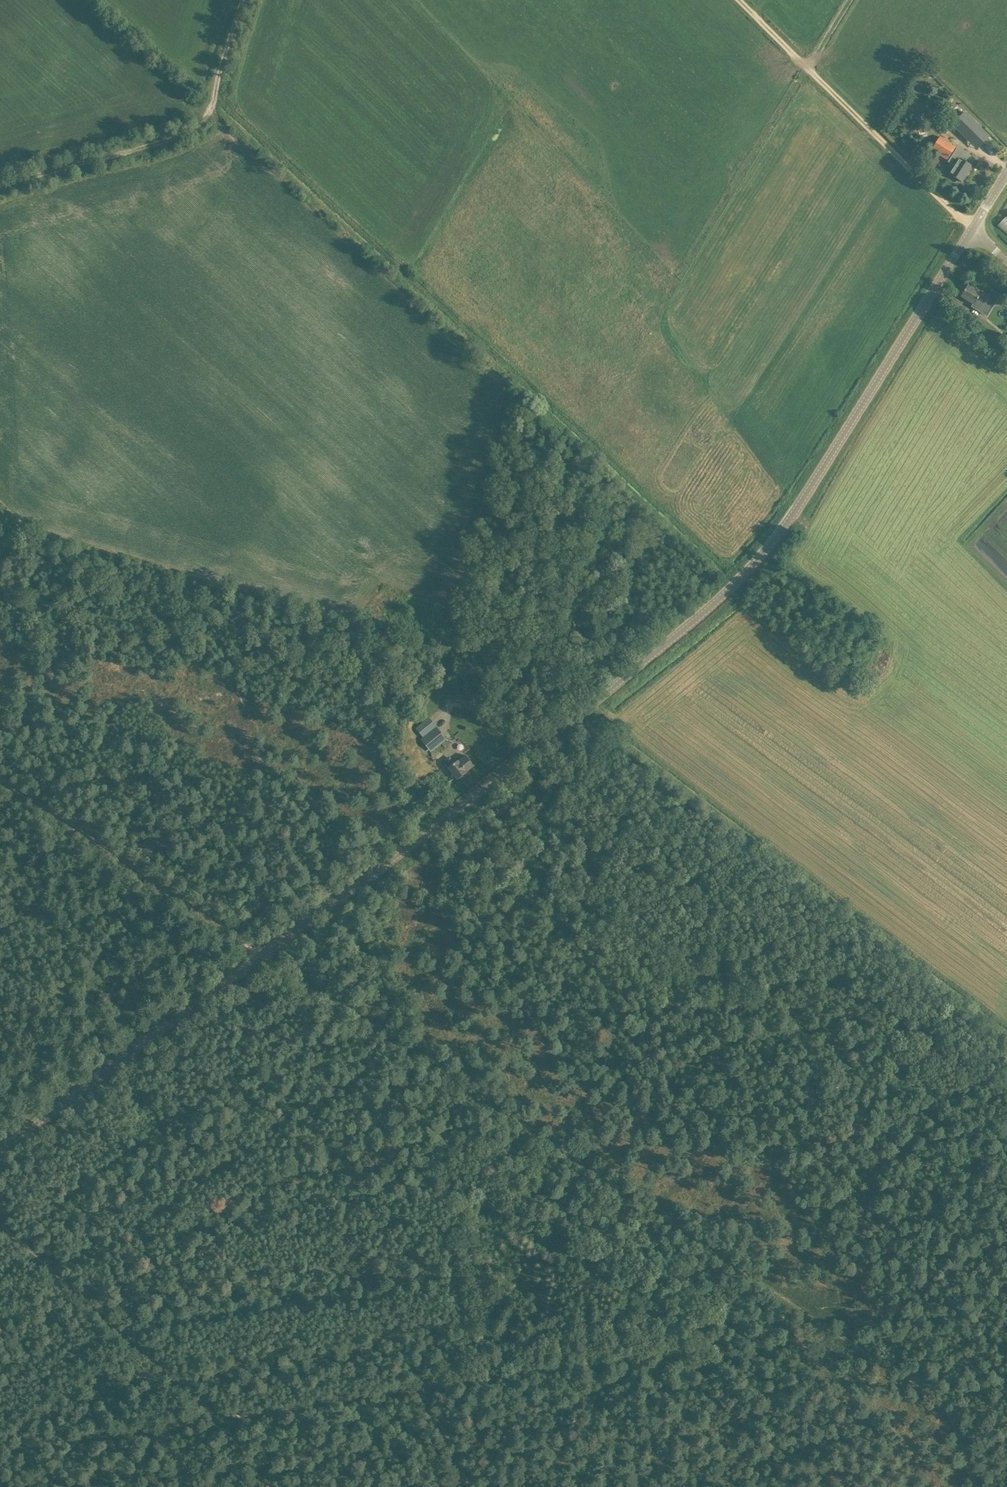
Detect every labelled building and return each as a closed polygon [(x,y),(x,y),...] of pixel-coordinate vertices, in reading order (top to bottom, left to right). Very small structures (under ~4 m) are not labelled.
[(964,106),(951,118),(967,134),(979,121),(964,106)] [(934,150),(951,158),(957,144),(951,141),(953,136),(943,132),(934,150)] [(963,156),(950,174),(962,182),(972,166),(970,165),(972,163),(963,156)] [(998,224),(1006,233),(1006,216),(998,224)] [(961,296),(974,304),(978,297),(986,302),(989,296),(976,287),(975,289),(968,285),(961,296)] [(450,743),(433,723),(420,733),(422,737),(420,739),(431,753),(442,743),(446,747),(450,743)] [(444,761),(449,768),(458,779),(467,772),(467,771),(474,766),(466,755),(455,763),(450,756),(444,761)]
